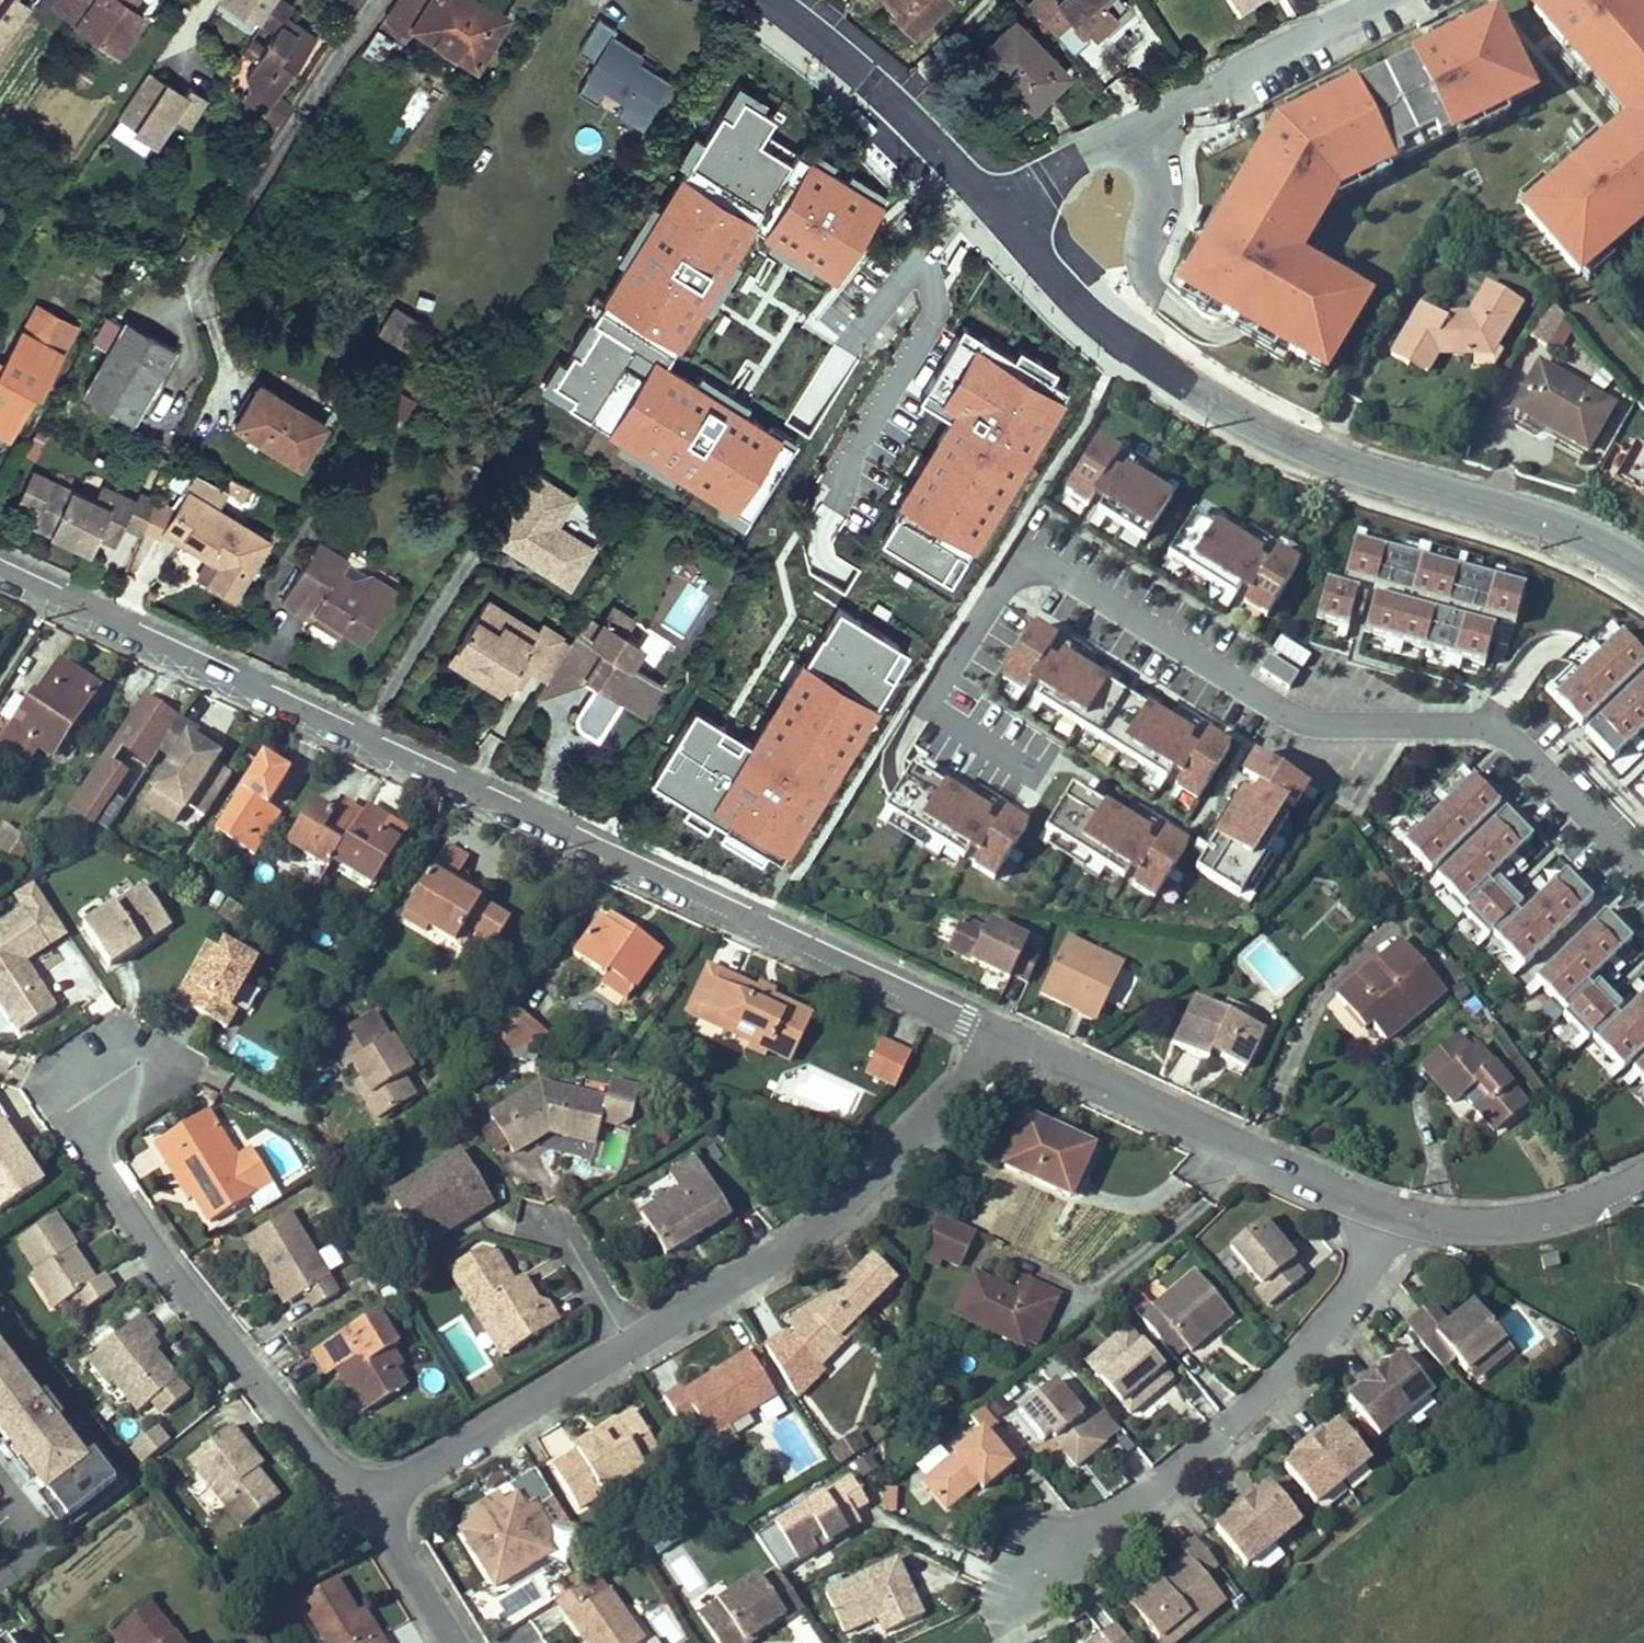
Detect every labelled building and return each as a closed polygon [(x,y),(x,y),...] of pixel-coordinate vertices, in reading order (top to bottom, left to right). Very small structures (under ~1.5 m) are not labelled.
[(29,5),(20,0),(0,0),(0,51),(29,5)] [(63,0),(59,0),(54,6),(79,24),(84,16),(63,0)] [(84,16),(79,24),(86,29),(76,41),(84,47),(93,35),(117,52),(143,16),(129,6),(134,0),(63,0),(84,16)] [(241,51),(255,61),(245,75),(248,88),(271,104),(277,94),(316,36),(287,16),(294,6),(285,0),(276,0),(260,24),(274,33),(265,47),(251,37),(241,51)] [(349,14),(358,0),(330,0),(330,2),(349,14)] [(483,33),(498,10),(482,0),(430,0),(429,0),(395,0),(384,16),(411,33),(417,24),(477,62),(492,39),(483,33)] [(916,36),(950,0),(886,0),(897,11),(903,17),(900,20),(916,36)] [(1073,56),(1129,7),(1123,0),(1030,0),(1026,3),(1073,56)] [(1239,12),(1256,0),(1231,0),(1239,12)] [(1622,125),(1519,206),(1586,281),(1643,231),(1643,0),(1549,0),(1534,14),(1622,125)] [(894,14),(900,20),(903,17),(897,11),(894,14)] [(1214,223),(1176,289),(1229,319),(1330,379),(1370,296),(1304,258),(1340,195),(1396,161),(1538,96),(1496,13),(1411,58),(1343,89),(1274,119),(1214,223)] [(619,108),(640,120),(666,77),(651,68),(635,59),(639,51),(610,34),(614,27),(597,16),(577,49),(594,59),(585,74),(577,88),(596,100),(605,86),(625,98),(619,108)] [(981,53),(1034,107),(1067,74),(1015,20),(981,53)] [(370,39),(362,51),(378,62),(385,49),(370,39)] [(655,61),(639,51),(635,59),(651,68),(655,61)] [(114,125),(158,150),(174,121),(190,130),(206,103),(146,69),(114,125)] [(416,132),(433,95),(415,87),(399,124),(416,132)] [(271,104),(248,88),(242,97),(264,112),(262,115),(277,125),(291,103),(277,94),(271,104)] [(756,230),(837,287),(885,201),(721,109),(548,395),(748,528),(797,448),(670,368),(756,230)] [(1427,373),(1443,347),(1459,357),(1479,357),(1486,344),(1496,349),(1522,305),(1491,287),(1471,321),(1463,316),(1449,316),(1446,321),(1421,306),(1391,357),(1409,367),(1411,363),(1427,373)] [(36,306),(22,332),(33,338),(48,312),(36,306)] [(395,306),(378,332),(405,349),(421,323),(395,306)] [(8,437),(34,389),(39,392),(75,327),(48,312),(33,338),(22,332),(3,366),(0,372),(0,433),(8,437)] [(125,319),(83,394),(133,422),(149,394),(156,382),(176,347),(158,337),(157,338),(125,319)] [(1064,402),(962,338),(926,402),(951,419),(873,547),(753,747),(702,712),(650,788),(778,867),(960,582),(1064,402)] [(1571,442),(1587,452),(1613,407),(1564,379),(1561,385),(1553,380),(1556,374),(1540,365),(1514,409),(1531,419),(1533,414),(1573,438),(1571,442)] [(160,385),(156,382),(149,394),(154,396),(160,385)] [(256,388),(234,424),(300,464),(325,423),(284,398),(280,404),(256,388)] [(1097,444),(1069,486),(1065,493),(1143,544),(1172,501),(1138,478),(1143,469),(1097,444)] [(125,523),(136,501),(116,492),(109,507),(95,500),(33,471),(18,504),(39,513),(33,525),(57,537),(59,532),(69,537),(67,541),(90,552),(97,536),(115,544),(124,525),(125,523)] [(223,560),(210,581),(233,596),(268,540),(217,508),(227,491),(244,500),(249,488),(229,478),(223,489),(193,473),(183,489),(188,492),(178,508),(168,525),(183,535),(180,539),(209,557),(211,552),(223,560)] [(593,548),(556,525),(565,510),(574,498),(536,473),(494,539),(569,586),(593,548)] [(102,485),(95,500),(109,507),(116,492),(102,485)] [(143,527),(156,498),(140,491),(136,501),(125,523),(124,525),(141,533),(143,527)] [(168,525),(178,508),(156,498),(143,527),(163,536),(168,525)] [(602,534),(565,510),(556,525),(593,548),(594,548),(602,534)] [(69,537),(59,532),(57,537),(67,541),(69,537)] [(1252,593),(1245,604),(1266,618),(1298,567),(1273,552),(1278,545),(1270,539),(1266,546),(1252,537),(1248,545),(1261,555),(1241,585),(1252,593)] [(318,541),(311,552),(342,570),(348,560),(318,541)] [(1354,542),(1343,579),(1514,626),(1523,589),(1354,542)] [(344,629),(364,641),(396,589),(370,573),(352,577),(342,570),(311,552),(281,600),(309,618),(313,610),(323,616),(326,628),(339,636),(344,629)] [(1493,629),(1325,583),(1315,620),(1339,626),(1337,637),(1344,639),(1349,625),(1359,627),(1365,603),(1371,605),(1363,634),(1485,666),(1493,629)] [(557,662),(569,642),(541,624),(536,632),(486,600),(456,648),(489,669),(487,672),(506,684),(509,679),(519,663),(527,667),(545,679),(557,662)] [(624,667),(639,643),(623,633),(632,618),(612,606),(600,625),(586,616),(578,628),(569,642),(557,662),(585,680),(587,675),(597,681),(594,685),(578,710),(578,711),(577,712),(577,713),(577,714),(576,715),(576,716),(576,717),(576,718),(576,719),(576,720),(577,721),(577,722),(577,723),(578,724),(578,725),(579,725),(579,726),(580,726),(580,727),(597,738),(622,698),(630,704),(645,681),(624,667)] [(313,610),(309,618),(326,628),(323,616),(313,610)] [(1197,878),(1245,904),(1312,793),(1206,737),(1201,746),(1060,659),(1072,642),(1029,627),(987,687),(1179,794),(1178,801),(1224,827),(1197,878)] [(1545,690),(1580,727),(1643,666),(1643,659),(1621,633),(1602,653),(1593,644),(1588,648),(1595,657),(1559,692),(1552,685),(1545,690)] [(1278,641),(1273,654),(1305,666),(1310,653),(1278,641)] [(489,669),(456,648),(451,656),(503,689),(506,684),(487,672),(489,669)] [(1272,654),(1260,673),(1288,690),(1300,671),(1272,654)] [(0,740),(0,754),(23,769),(38,748),(52,757),(98,688),(79,675),(60,662),(32,703),(30,701),(12,728),(9,726),(0,740)] [(533,699),(585,680),(557,662),(545,679),(533,699)] [(516,684),(527,667),(519,663),(509,679),(516,684)] [(594,685),(597,681),(587,675),(585,680),(594,685)] [(1585,733),(1612,761),(1643,730),(1643,677),(1585,733)] [(257,854),(282,815),(268,806),(289,772),(277,765),(264,756),(242,789),(247,792),(247,793),(245,796),(238,796),(217,829),(257,854)] [(916,768),(883,820),(995,886),(1034,835),(916,768)] [(1472,779),(1403,846),(1429,873),(1499,806),(1472,779)] [(1192,853),(1073,794),(1044,843),(1159,909),(1192,853)] [(102,819),(111,825),(122,808),(102,795),(92,812),(102,819)] [(290,847),(328,870),(333,863),(357,823),(362,816),(346,806),(337,820),(334,826),(328,822),(332,816),(315,806),(290,847)] [(357,823),(333,863),(371,887),(396,846),(380,835),(376,841),(370,838),(374,832),(382,818),(366,808),(362,816),(357,823)] [(1433,880),(1521,969),(1591,901),(1564,873),(1520,916),(1515,911),(1522,904),(1499,881),(1492,887),(1487,882),(1531,838),(1504,811),(1433,880)] [(337,820),(332,816),(328,822),(334,826),(337,820)] [(93,832),(103,838),(111,825),(102,819),(93,832)] [(4,859),(19,836),(0,823),(0,857),(4,859)] [(380,835),(374,832),(370,838),(376,841),(380,835)] [(428,928),(455,944),(466,926),(495,944),(508,922),(478,904),(451,887),(456,879),(467,861),(446,848),(403,919),(426,933),(428,928)] [(483,896),(456,879),(451,887),(478,904),(483,896)] [(78,930),(109,974),(173,930),(142,885),(78,930)] [(24,911),(0,927),(0,1005),(19,1034),(41,1019),(55,1010),(28,968),(23,971),(20,966),(24,963),(48,948),(24,911)] [(1643,1083),(1643,994),(1619,1018),(1614,1014),(1622,1007),(1598,983),(1591,989),(1586,984),(1630,942),(1602,915),(1533,982),(1619,1072),(1626,1066),(1643,1083)] [(631,988),(634,990),(662,951),(636,933),(632,939),(609,923),(601,917),(575,955),(606,977),(609,973),(611,974),(631,988)] [(614,917),(609,923),(632,939),(636,933),(614,917)] [(1027,983),(1040,954),(1024,947),(1026,942),(986,924),(981,936),(957,926),(944,955),(975,968),(1009,983),(1012,976),(1027,983)] [(1066,937),(1039,993),(1058,1003),(1067,1007),(1070,1003),(1081,1008),(1078,1012),(1077,1015),(1095,1024),(1120,971),(1092,958),(1095,952),(1066,937)] [(226,1035),(260,967),(206,940),(172,1007),(226,1035)] [(1368,968),(1336,996),(1363,1029),(1370,1024),(1384,1041),(1444,991),(1402,940),(1379,960),(1383,965),(1373,973),(1368,968)] [(1092,958),(1120,971),(1123,965),(1095,952),(1092,958)] [(1379,960),(1368,968),(1373,973),(1383,965),(1379,960)] [(23,971),(28,968),(24,963),(20,966),(23,971)] [(769,1052),(791,1062),(813,1017),(773,998),(757,991),(725,976),(709,968),(688,1013),(704,1021),(736,1036),(741,1026),(756,1033),(751,1043),(748,1048),(766,1057),(769,1052)] [(631,988),(611,974),(604,985),(624,999),(631,988)] [(759,985),(757,991),(773,998),(776,992),(759,985)] [(1262,1033),(1244,1024),(1250,1013),(1228,1001),(1222,1014),(1195,1001),(1174,1046),(1193,1055),(1208,1062),(1211,1055),(1245,1070),(1262,1033)] [(1070,1003),(1067,1007),(1078,1012),(1081,1008),(1070,1003)] [(510,1005),(481,1045),(497,1052),(524,1016),(510,1005)] [(524,1016),(497,1052),(529,1051),(544,1031),(524,1016)] [(364,1099),(377,1121),(416,1097),(404,1077),(413,1071),(393,1039),(384,1045),(367,1018),(330,1041),(347,1069),(353,1065),(362,1080),(371,1094),(364,1099)] [(756,1033),(741,1026),(736,1036),(751,1043),(756,1033)] [(1493,1131),(1525,1105),(1477,1047),(1471,1052),(1458,1037),(1426,1063),(1439,1079),(1435,1082),(1452,1103),(1463,1095),(1493,1131)] [(881,1041),(866,1073),(896,1087),(911,1055),(881,1041)] [(1439,1079),(1426,1063),(1422,1067),(1435,1082),(1439,1079)] [(362,1080),(354,1084),(364,1099),(371,1094),(362,1080)] [(490,1117),(513,1154),(539,1138),(546,1134),(547,1131),(575,1138),(601,1122),(607,1101),(542,1085),(490,1117)] [(177,1154),(182,1151),(206,1190),(221,1215),(285,1176),(263,1140),(247,1150),(243,1152),(226,1125),(230,1122),(219,1104),(181,1128),(167,1137),(177,1154)] [(1027,1118),(1004,1168),(1070,1198),(1092,1148),(1027,1118)] [(42,1184),(18,1148),(12,1139),(17,1135),(6,1119),(0,1124),(0,1213),(42,1184)] [(226,1125),(243,1152),(247,1150),(230,1122),(226,1125)] [(601,1122),(575,1138),(596,1143),(601,1122)] [(12,1139),(18,1148),(23,1145),(17,1135),(12,1139)] [(182,1151),(177,1154),(201,1192),(206,1190),(182,1151)] [(395,1205),(422,1248),(440,1237),(436,1231),(461,1216),(465,1222),(493,1205),(461,1152),(414,1181),(420,1190),(397,1204),(395,1205)] [(679,1191),(641,1214),(665,1255),(699,1234),(730,1216),(695,1159),(669,1174),(679,1191)] [(414,1181),(392,1195),(397,1204),(420,1190),(414,1181)] [(289,1213),(248,1238),(272,1277),(272,1278),(276,1276),(294,1300),(303,1295),(312,1310),(338,1294),(289,1213)] [(975,1232),(936,1215),(925,1252),(941,1259),(959,1267),(975,1232)] [(73,1298),(83,1312),(114,1291),(104,1276),(95,1282),(77,1255),(72,1258),(69,1252),(76,1248),(55,1216),(18,1241),(38,1272),(32,1275),(45,1294),(51,1290),(61,1306),(73,1298)] [(1255,1290),(1268,1305),(1283,1293),(1304,1276),(1292,1261),(1295,1259),(1263,1220),(1230,1248),(1262,1285),(1255,1290)] [(479,1251),(449,1270),(473,1309),(478,1306),(491,1328),(506,1332),(517,1349),(539,1335),(559,1323),(548,1306),(538,1303),(531,1292),(527,1294),(519,1281),(514,1284),(497,1257),(479,1251)] [(925,1252),(922,1260),(938,1267),(941,1259),(925,1252)] [(1555,1255),(1540,1258),(1542,1270),(1558,1266),(1555,1255)] [(793,1340),(821,1367),(843,1344),(838,1339),(851,1326),(897,1280),(875,1258),(832,1301),(823,1310),(815,1301),(783,1320),(798,1336),(793,1340)] [(1194,1271),(1139,1317),(1166,1349),(1178,1338),(1191,1352),(1205,1340),(1206,1331),(1215,1324),(1219,1328),(1232,1317),(1194,1271)] [(288,1304),(294,1300),(276,1276),(272,1278),(272,1277),(269,1279),(278,1291),(288,1304)] [(975,1276),(957,1315),(1022,1345),(1040,1307),(1051,1313),(1059,1295),(1024,1279),(1016,1295),(975,1276)] [(523,1278),(519,1281),(527,1294),(531,1292),(523,1278)] [(51,1290),(45,1294),(55,1310),(61,1306),(51,1290)] [(815,1301),(823,1310),(832,1301),(826,1295),(815,1301)] [(1405,1324),(1443,1370),(1455,1360),(1457,1363),(1468,1376),(1487,1361),(1495,1370),(1515,1353),(1475,1304),(1450,1325),(1431,1302),(1414,1316),(1405,1324)] [(473,1309),(503,1358),(517,1349),(506,1332),(491,1328),(478,1306),(473,1309)] [(313,1354),(327,1376),(336,1370),(341,1367),(347,1375),(345,1385),(355,1401),(364,1395),(373,1409),(407,1388),(397,1371),(403,1367),(392,1350),(398,1346),(378,1313),(313,1354)] [(114,1382),(139,1413),(152,1401),(163,1414),(188,1393),(155,1353),(148,1344),(152,1340),(156,1337),(141,1317),(97,1353),(117,1378),(113,1381),(114,1382)] [(1206,1331),(1205,1340),(1219,1328),(1215,1324),(1206,1331)] [(851,1326),(838,1339),(843,1344),(856,1331),(851,1326)] [(1086,1363),(1130,1414),(1142,1405),(1141,1398),(1147,1392),(1141,1386),(1148,1380),(1157,1392),(1172,1380),(1127,1328),(1086,1363)] [(152,1340),(148,1344),(155,1353),(159,1349),(152,1340)] [(61,1535),(128,1484),(77,1417),(62,1429),(57,1423),(63,1418),(46,1396),(39,1401),(0,1349),(0,1432),(2,1431),(36,1476),(34,1478),(52,1502),(42,1510),(61,1535)] [(97,1353),(89,1360),(110,1385),(114,1382),(113,1381),(117,1378),(97,1353)] [(700,1422),(703,1427),(717,1419),(723,1430),(776,1398),(750,1354),(713,1377),(685,1394),(681,1388),(664,1399),(684,1431),(700,1422)] [(1361,1388),(1347,1400),(1378,1437),(1432,1392),(1401,1355),(1387,1367),(1391,1372),(1378,1383),(1365,1393),(1361,1388)] [(1487,1361),(1468,1376),(1476,1386),(1495,1370),(1487,1361)] [(336,1370),(345,1385),(347,1375),(341,1367),(336,1370)] [(1148,1380),(1141,1386),(1147,1392),(1141,1398),(1142,1405),(1149,1398),(1157,1392),(1148,1380)] [(1050,1435),(1076,1466),(1089,1456),(1121,1430),(1099,1404),(1083,1417),(1054,1383),(1020,1410),(1044,1440),(1050,1435)] [(355,1401),(364,1415),(373,1409),(364,1395),(355,1401)] [(554,1467),(579,1509),(644,1470),(645,1469),(639,1460),(656,1449),(634,1412),(601,1432),(604,1436),(577,1453),(554,1467)] [(703,1427),(710,1438),(723,1430),(717,1419),(703,1427)] [(923,1481),(946,1509),(978,1483),(983,1489),(991,1482),(1012,1465),(1006,1459),(1019,1448),(997,1421),(984,1432),(983,1430),(923,1481)] [(1299,1457),(1285,1469),(1315,1506),(1370,1461),(1339,1424),(1325,1436),(1329,1441),(1318,1450),(1303,1462),(1299,1457)] [(143,1469),(170,1442),(156,1427),(129,1454),(143,1469)] [(199,1476),(240,1529),(277,1500),(256,1473),(237,1448),(243,1443),(231,1428),(199,1452),(211,1467),(199,1476)] [(585,1440),(574,1447),(577,1453),(604,1436),(601,1432),(600,1430),(585,1440)] [(830,1454),(839,1468),(868,1451),(859,1436),(830,1454)] [(243,1443),(237,1448),(256,1473),(262,1468),(243,1443)] [(656,1449),(639,1460),(645,1469),(644,1470),(647,1474),(665,1463),(656,1449)] [(199,1452),(188,1461),(199,1476),(211,1467),(199,1452)] [(776,1527),(799,1563),(818,1551),(812,1542),(821,1536),(827,1546),(861,1524),(854,1514),(868,1505),(853,1480),(776,1527)] [(1230,1518),(1216,1530),(1246,1567),(1300,1522),(1270,1485),(1255,1497),(1259,1502),(1247,1512),(1234,1523),(1230,1518)] [(536,1504),(527,1510),(523,1512),(512,1510),(508,1504),(502,1495),(494,1501),(473,1513),(468,1527),(463,1541),(484,1574),(497,1566),(503,1568),(510,1580),(544,1559),(547,1549),(552,1531),(536,1504)] [(527,1510),(520,1497),(508,1504),(512,1510),(523,1512),(527,1510)] [(463,1541),(468,1527),(459,1533),(463,1541)] [(550,1562),(565,1566),(573,1537),(558,1533),(550,1562)] [(329,1541),(339,1553),(348,1546),(338,1534),(329,1541)] [(1130,1605),(1160,1641),(1189,1616),(1197,1625),(1225,1601),(1205,1577),(1217,1566),(1195,1540),(1182,1551),(1187,1557),(1173,1569),(1130,1605)] [(821,1557),(818,1551),(799,1563),(802,1569),(821,1557)] [(879,1618),(886,1633),(916,1620),(924,1616),(899,1560),(827,1594),(845,1633),(879,1618)] [(510,1580),(503,1568),(497,1566),(484,1574),(494,1590),(510,1580)] [(764,1581),(768,1587),(783,1577),(780,1571),(764,1581)] [(723,1609),(705,1621),(719,1642),(748,1642),(746,1641),(755,1635),(785,1615),(788,1619),(804,1608),(783,1577),(768,1587),(764,1581),(760,1575),(719,1603),(723,1609)] [(335,1581),(299,1603),(325,1642),(384,1642),(381,1638),(374,1642),(356,1614),(335,1581)] [(608,1589),(594,1598),(585,1585),(557,1602),(585,1642),(645,1642),(608,1589)] [(511,1611),(540,1601),(535,1586),(506,1596),(511,1611)] [(723,1609),(719,1603),(701,1615),(705,1621),(723,1609)] [(112,1633),(119,1642),(129,1642),(160,1620),(150,1606),(112,1633)] [(363,1610),(356,1614),(374,1642),(381,1638),(363,1610)] [(1161,1642),(1176,1642),(1197,1625),(1189,1616),(1160,1641),(1161,1642)] [(160,1620),(129,1642),(177,1642),(160,1620)] [(1117,1625),(1095,1642),(1132,1642),(1117,1625)] [(15,1632),(0,1642),(22,1642),(15,1632)]
